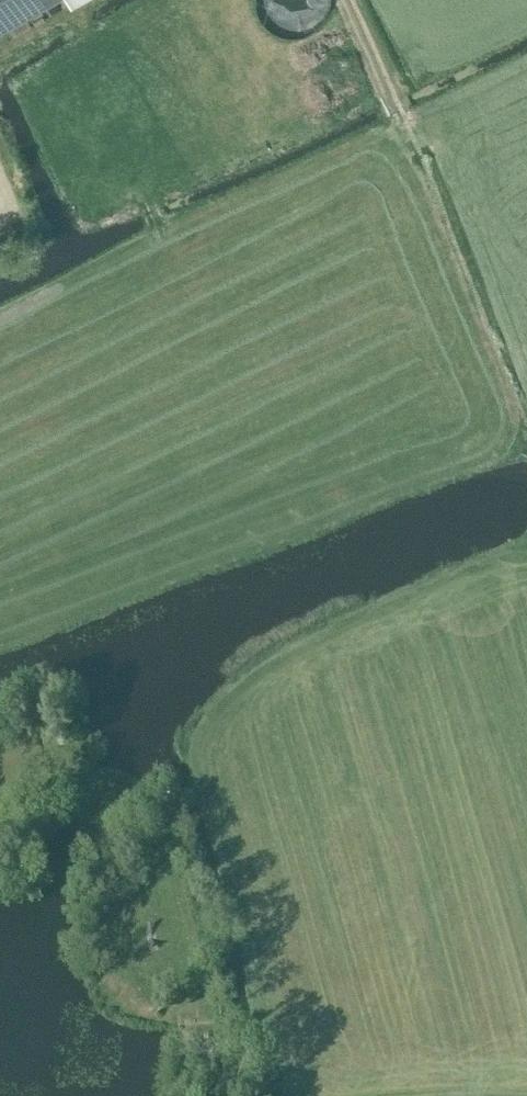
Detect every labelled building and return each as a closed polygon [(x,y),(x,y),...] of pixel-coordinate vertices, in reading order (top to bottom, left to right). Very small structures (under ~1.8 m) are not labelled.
[(52,0),(0,0),(0,30),(52,0)] [(275,18),(309,27),(317,0),(295,0),(290,14),(277,11),(275,18)]
